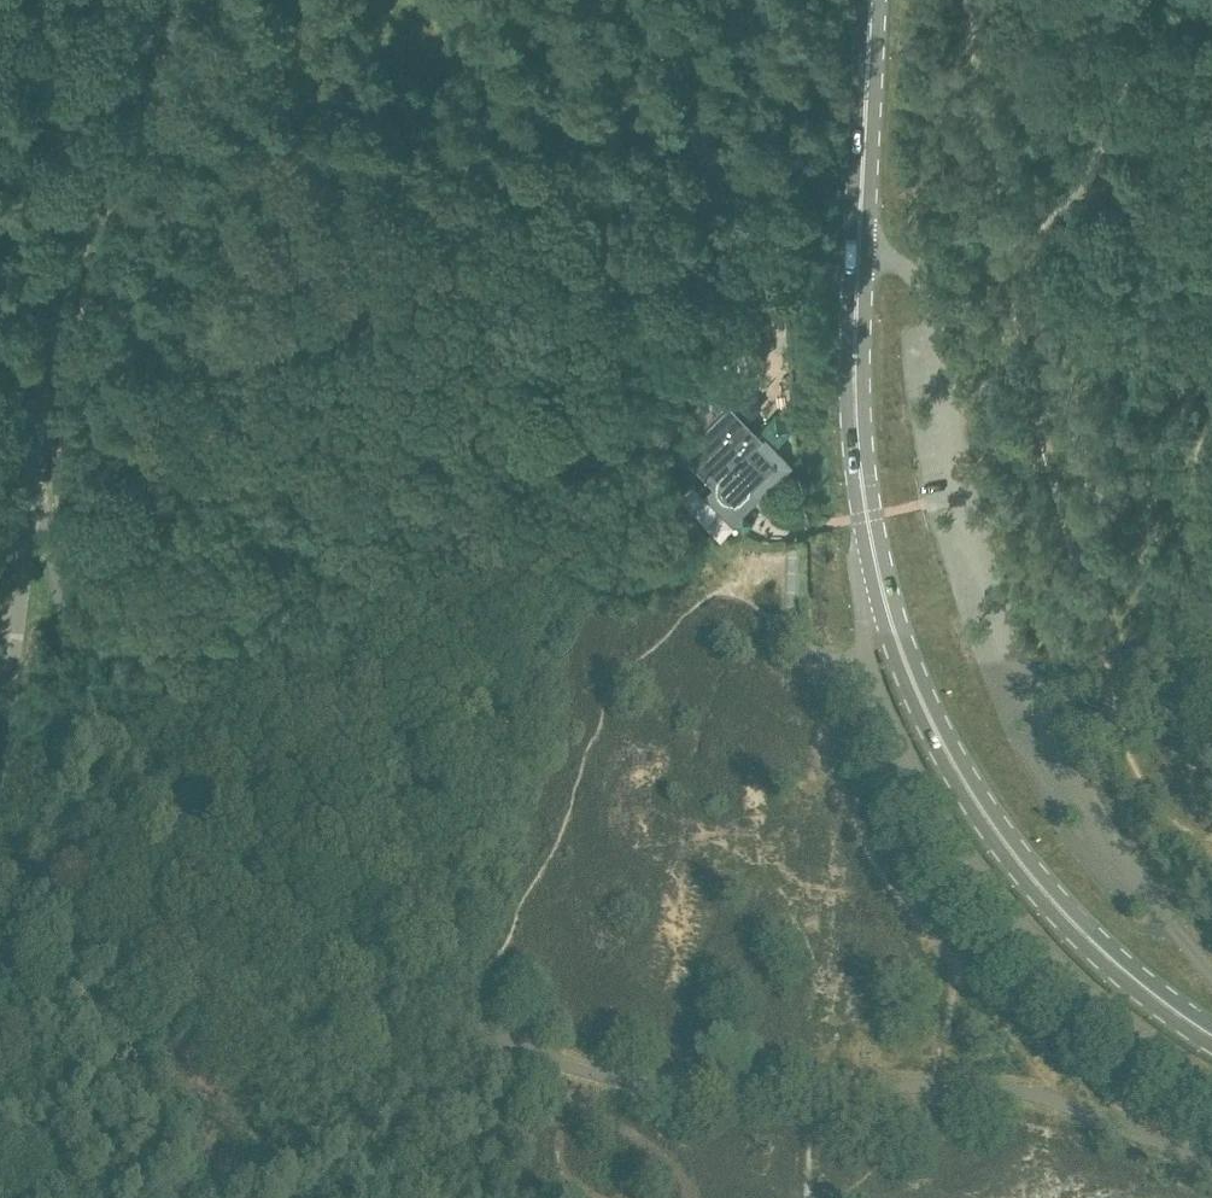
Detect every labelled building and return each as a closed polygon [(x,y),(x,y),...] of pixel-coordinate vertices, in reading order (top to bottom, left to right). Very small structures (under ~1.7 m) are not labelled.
[(766,343),(752,344),(753,356),(766,356),(766,343)] [(707,388),(687,408),(706,427),(726,407),(707,388)] [(763,438),(729,404),(726,407),(706,427),(691,444),(681,454),(713,485),(703,495),(731,523),(752,503),(759,496),(754,489),(773,469),(778,465),(776,463),(777,463),(757,444),(763,438)]
